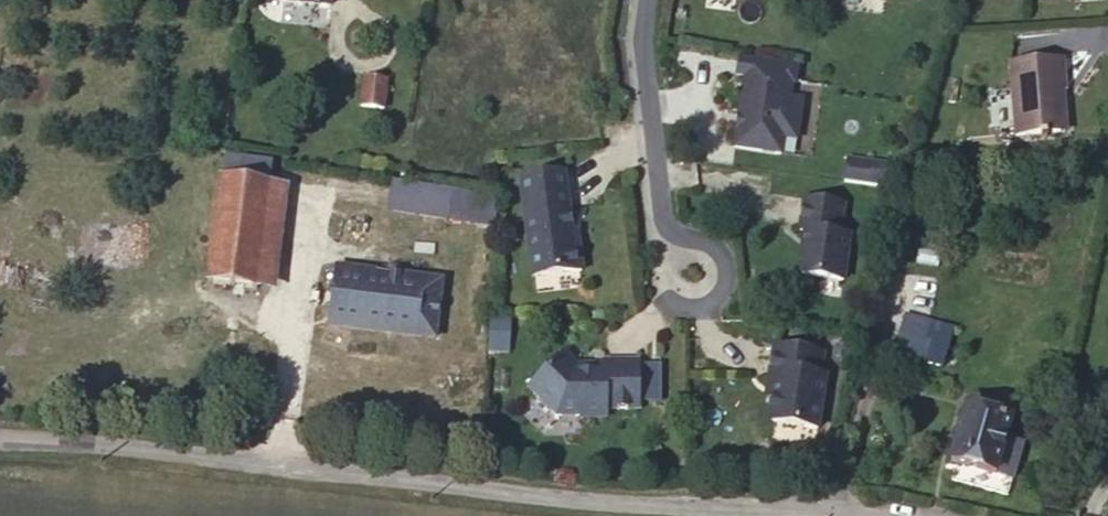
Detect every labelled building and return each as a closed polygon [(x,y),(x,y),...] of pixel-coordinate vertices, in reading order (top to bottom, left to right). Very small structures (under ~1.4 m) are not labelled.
[(782,137),(796,137),(800,61),(736,57),(731,147),(781,150),(782,137)] [(1017,136),(1061,133),(1057,91),(1063,91),(1060,60),(1011,64),(1017,136)] [(385,99),(386,82),(364,80),(361,106),(390,109),(392,100),(385,99)] [(840,179),(877,185),(881,162),(844,155),(840,179)] [(223,159),(221,180),(270,186),(273,165),(223,159)] [(531,280),(580,274),(577,250),(572,251),(570,235),(562,176),(518,182),(531,280)] [(221,180),(208,282),(257,289),(270,186),(221,180)] [(387,211),(493,228),(498,198),(392,181),(387,211)] [(799,232),(804,232),(799,270),(804,277),(843,283),(849,237),(839,236),(843,206),(804,200),(799,232)] [(435,339),(442,281),(336,268),(328,326),(435,339)] [(947,350),(925,343),(929,329),(904,322),(895,354),(942,367),(947,350)] [(822,356),(773,348),(768,380),(774,381),(771,397),(768,414),(773,422),(816,430),(825,379),(818,378),(822,356)] [(576,363),(529,385),(556,415),(581,416),(580,418),(605,418),(605,409),(638,410),(639,362),(605,361),(605,364),(605,373),(582,372),(576,363)] [(605,364),(576,363),(582,372),(605,373),(605,364)] [(774,381),(768,380),(765,396),(771,397),(774,381)] [(1005,440),(1011,420),(989,413),(991,406),(979,402),(977,410),(966,407),(951,462),(996,475),(1005,440)] [(1023,445),(1005,440),(996,475),(1013,480),(1023,445)]
